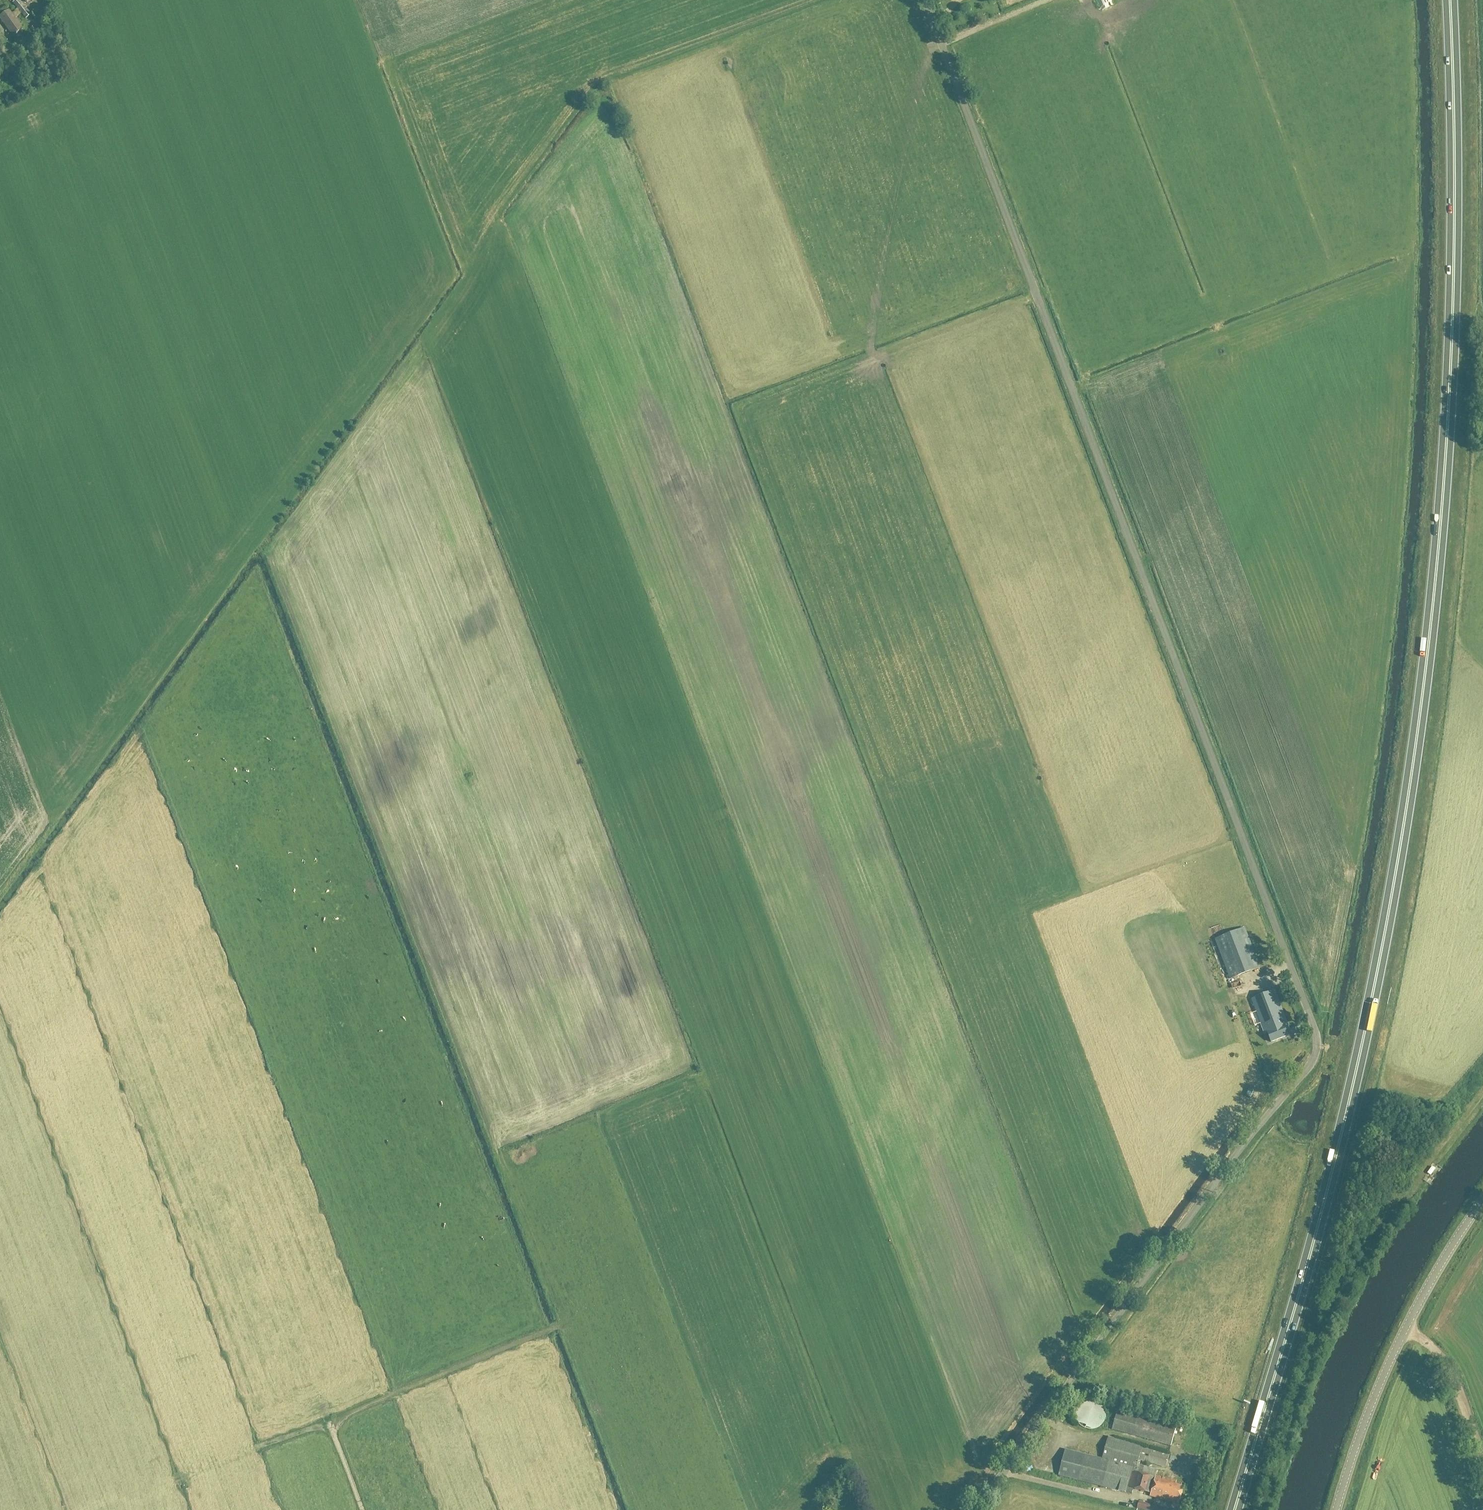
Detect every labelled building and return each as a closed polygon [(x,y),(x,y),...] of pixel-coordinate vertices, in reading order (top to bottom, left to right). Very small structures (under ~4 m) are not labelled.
[(0,16),(0,18),(13,36),(23,29),(16,18),(22,14),(26,19),(31,14),(20,0),(16,0),(13,2),(17,8),(12,13),(9,9),(0,16)] [(1260,968),(1257,962),(1245,928),(1216,939),(1230,979),(1260,968)] [(1256,953),(1262,965),(1266,963),(1260,951),(1256,953)] [(1289,1029),(1274,991),(1251,1000),(1264,1034),(1268,1032),(1271,1042),(1288,1036),(1286,1030),(1289,1029)] [(1431,1176),(1435,1169),(1432,1167),(1427,1174),(1431,1176)] [(1102,1403),(1101,1402),(1100,1401),(1099,1400),(1097,1399),(1096,1399),(1094,1398),(1093,1398),(1091,1398),(1090,1398),(1088,1398),(1087,1398),(1085,1398),(1084,1399),(1082,1400),(1081,1401),(1080,1401),(1079,1403),(1078,1404),(1077,1405),(1076,1406),(1075,1408),(1075,1409),(1075,1411),(1074,1412),(1074,1414),(1074,1415),(1075,1417),(1075,1418),(1076,1420),(1076,1421),(1077,1422),(1078,1424),(1079,1425),(1080,1426),(1082,1427),(1083,1427),(1084,1428),(1086,1429),(1087,1429),(1089,1429),(1091,1429),(1092,1429),(1094,1429),(1095,1428),(1097,1428),(1098,1427),(1099,1426),(1100,1425),(1102,1424),(1103,1423),(1103,1422),(1104,1420),(1105,1419),(1105,1418),(1106,1416),(1106,1415),(1106,1413),(1106,1411),(1106,1410),(1105,1408),(1105,1407),(1104,1406),(1103,1404),(1102,1403)] [(1163,1424),(1118,1411),(1112,1429),(1170,1445),(1177,1422),(1164,1418),(1163,1424)] [(1109,1437),(1102,1459),(1066,1450),(1059,1475),(1127,1493),(1127,1492),(1132,1494),(1133,1489),(1151,1494),(1150,1497),(1173,1503),(1173,1499),(1180,1501),(1184,1486),(1176,1484),(1177,1482),(1156,1476),(1158,1470),(1138,1464),(1139,1460),(1165,1467),(1169,1455),(1142,1447),(1142,1446),(1109,1437)] [(1138,1508),(1145,1509),(1164,1509),(1139,1502),(1138,1508)]
